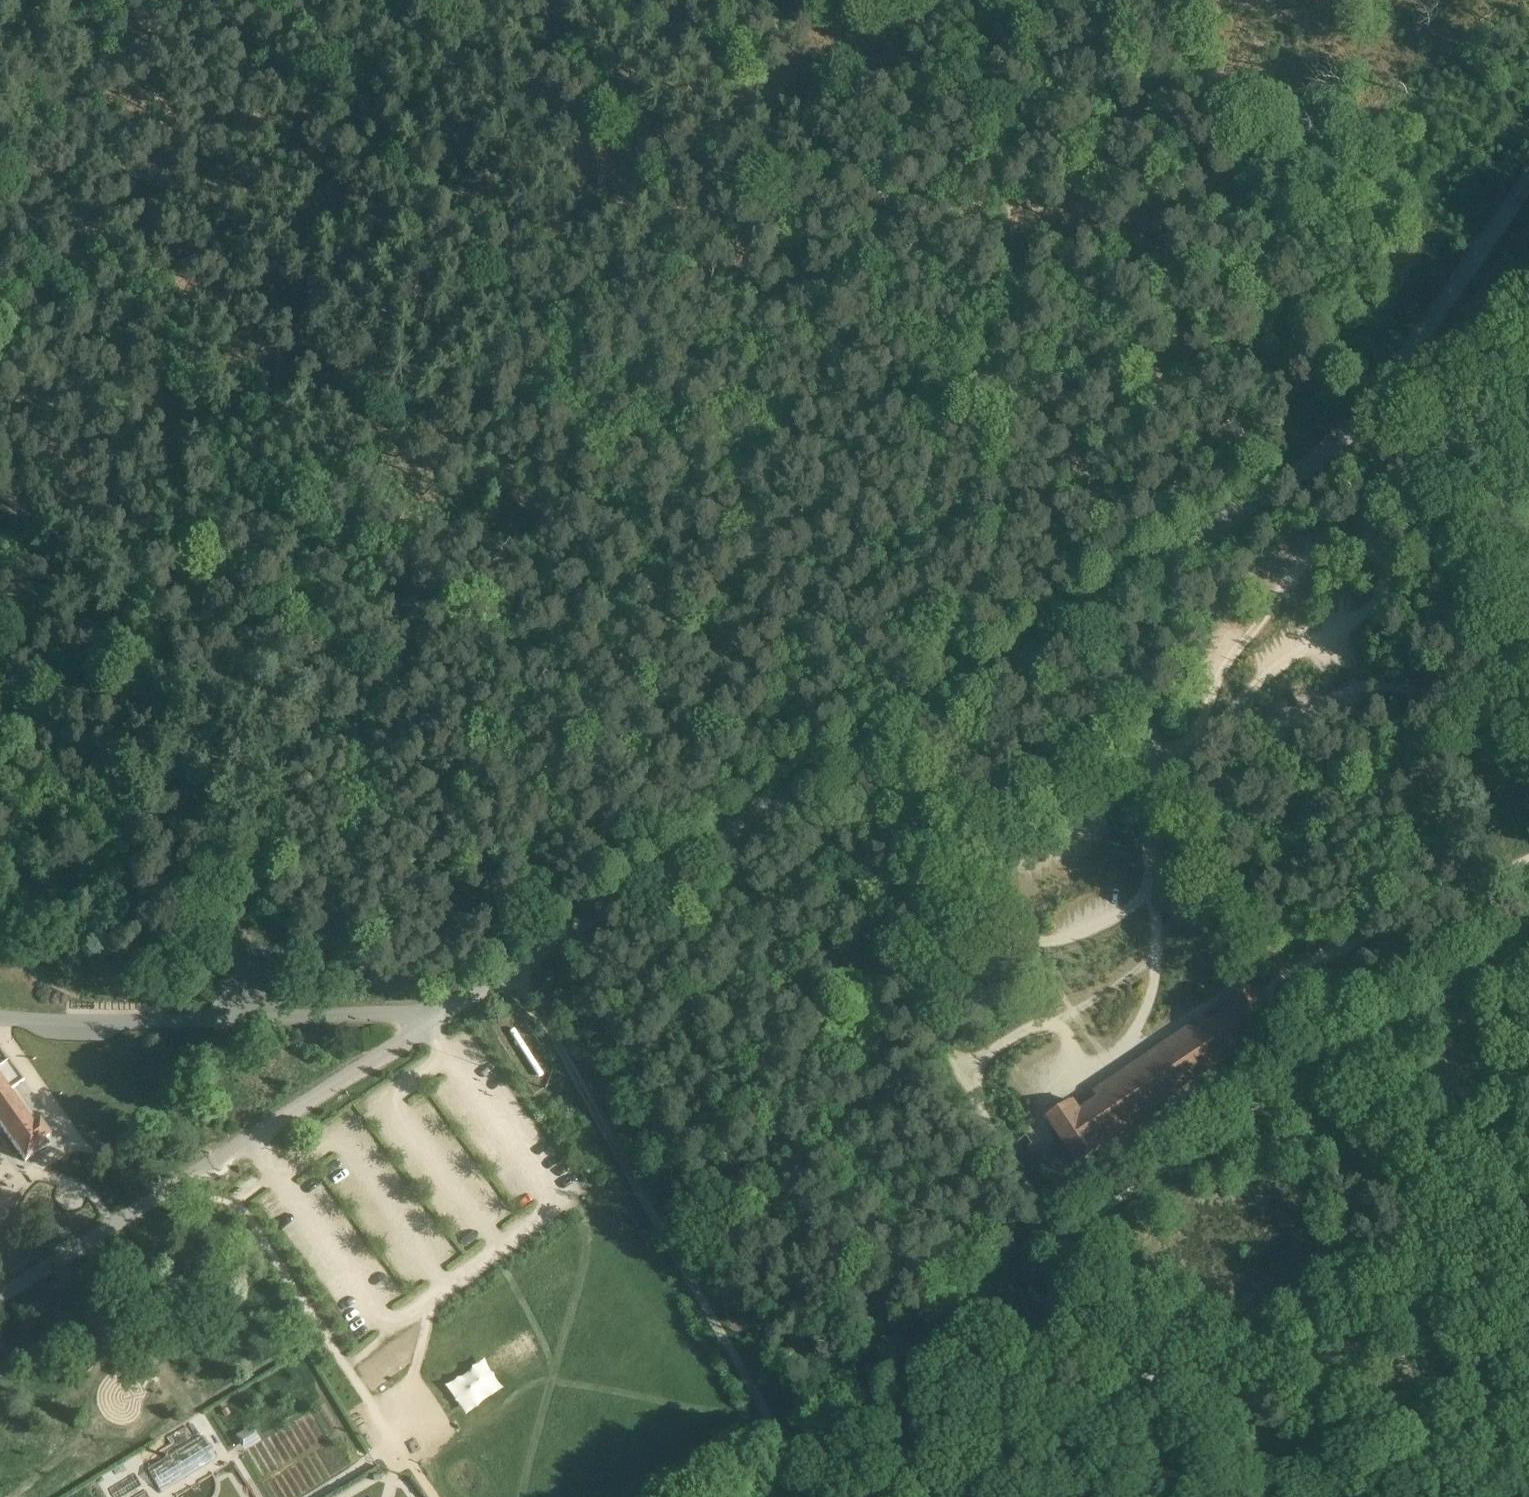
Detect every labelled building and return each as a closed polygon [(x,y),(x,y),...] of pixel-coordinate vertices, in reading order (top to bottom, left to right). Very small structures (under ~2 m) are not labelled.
[(238,977),(255,976),(254,946),(238,946),(238,977)] [(272,976),(271,956),(271,946),(254,946),(255,976),(272,976)] [(1251,1043),(1252,1045),(1276,1029),(1248,987),(1224,1003),(1229,1010),(1208,1024),(1204,1017),(1185,1030),(1190,1037),(1178,1045),(1173,1038),(1155,1051),(1157,1055),(1145,1062),(1143,1059),(1093,1093),(1098,1099),(1092,1103),(1084,1090),(1046,1115),(1077,1163),(1101,1148),(1099,1145),(1251,1043)] [(25,1162),(30,1158),(47,1147),(43,1141),(49,1137),(39,1123),(33,1127),(8,1092),(24,1081),(9,1060),(0,1066),(0,1125),(25,1162)] [(147,1470),(161,1492),(216,1459),(202,1437),(147,1470)]
